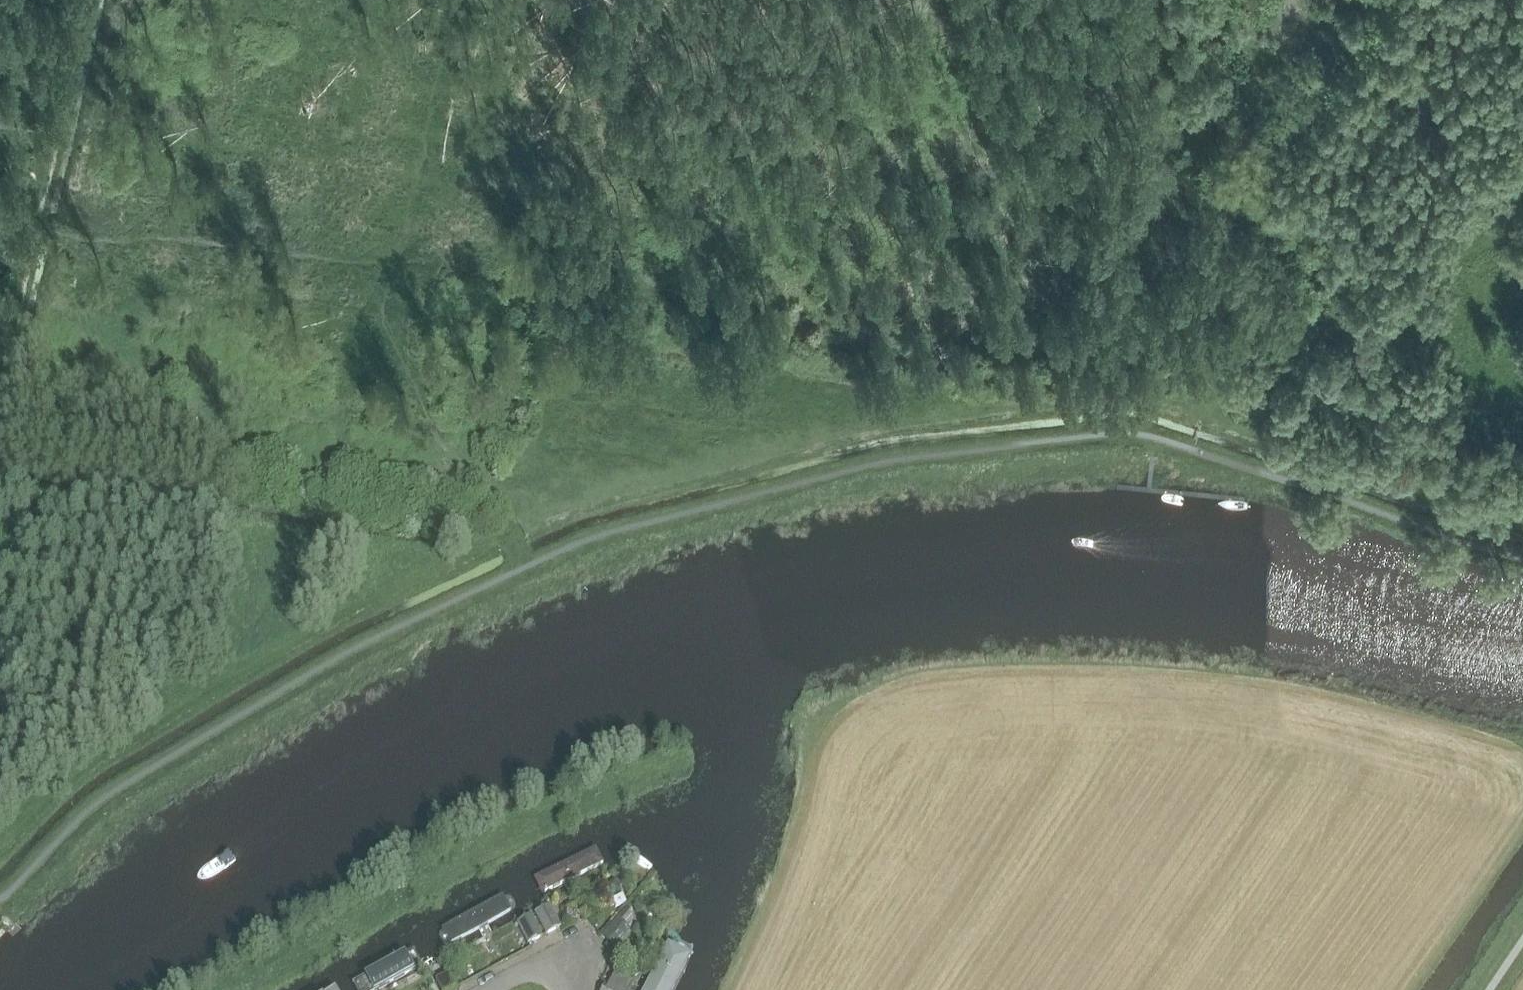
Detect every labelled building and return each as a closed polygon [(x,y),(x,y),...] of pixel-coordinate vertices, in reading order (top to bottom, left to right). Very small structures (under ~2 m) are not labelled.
[(539,900),(593,874),(584,856),(530,882),(539,900)] [(507,893),(455,923),(465,940),(517,911),(507,893)] [(545,934),(559,927),(560,927),(548,905),(534,913),(545,934)] [(516,922),(527,944),(542,936),(530,915),(516,922)] [(601,935),(614,946),(630,928),(617,917),(601,935)] [(658,950),(637,989),(660,989),(675,959),(658,950)] [(415,968),(405,951),(354,982),(359,989),(379,989),(415,968)] [(604,983),(600,989),(628,989),(633,980),(614,971),(608,984),(604,982),(604,983)]
